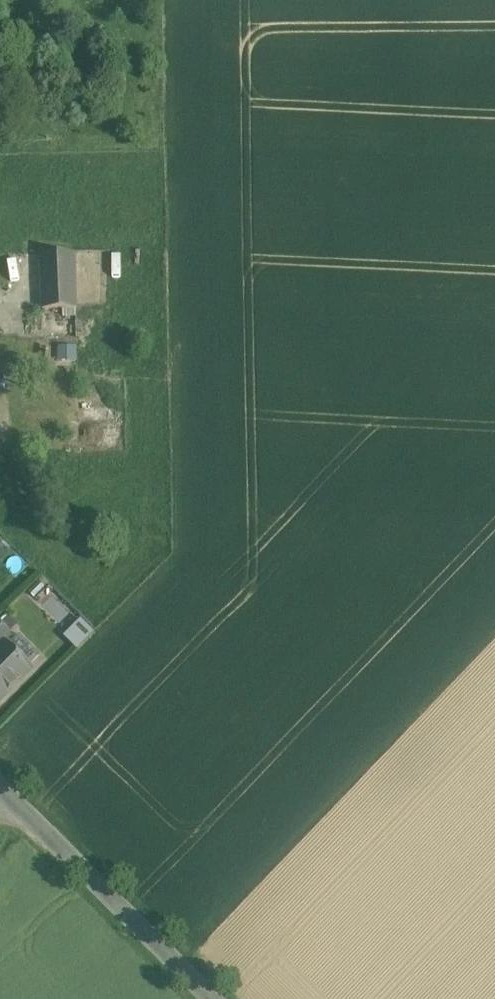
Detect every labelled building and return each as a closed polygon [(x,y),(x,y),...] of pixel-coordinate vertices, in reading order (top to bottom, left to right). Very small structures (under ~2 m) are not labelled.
[(75,252),(41,253),(42,309),(76,308),(75,252)] [(83,616),(48,583),(33,599),(68,632),(83,616)] [(14,632),(20,625),(6,611),(0,618),(0,646),(14,632)] [(79,648),(97,629),(85,617),(66,636),(79,648)] [(6,701),(45,661),(14,632),(0,646),(0,695),(6,701)]
